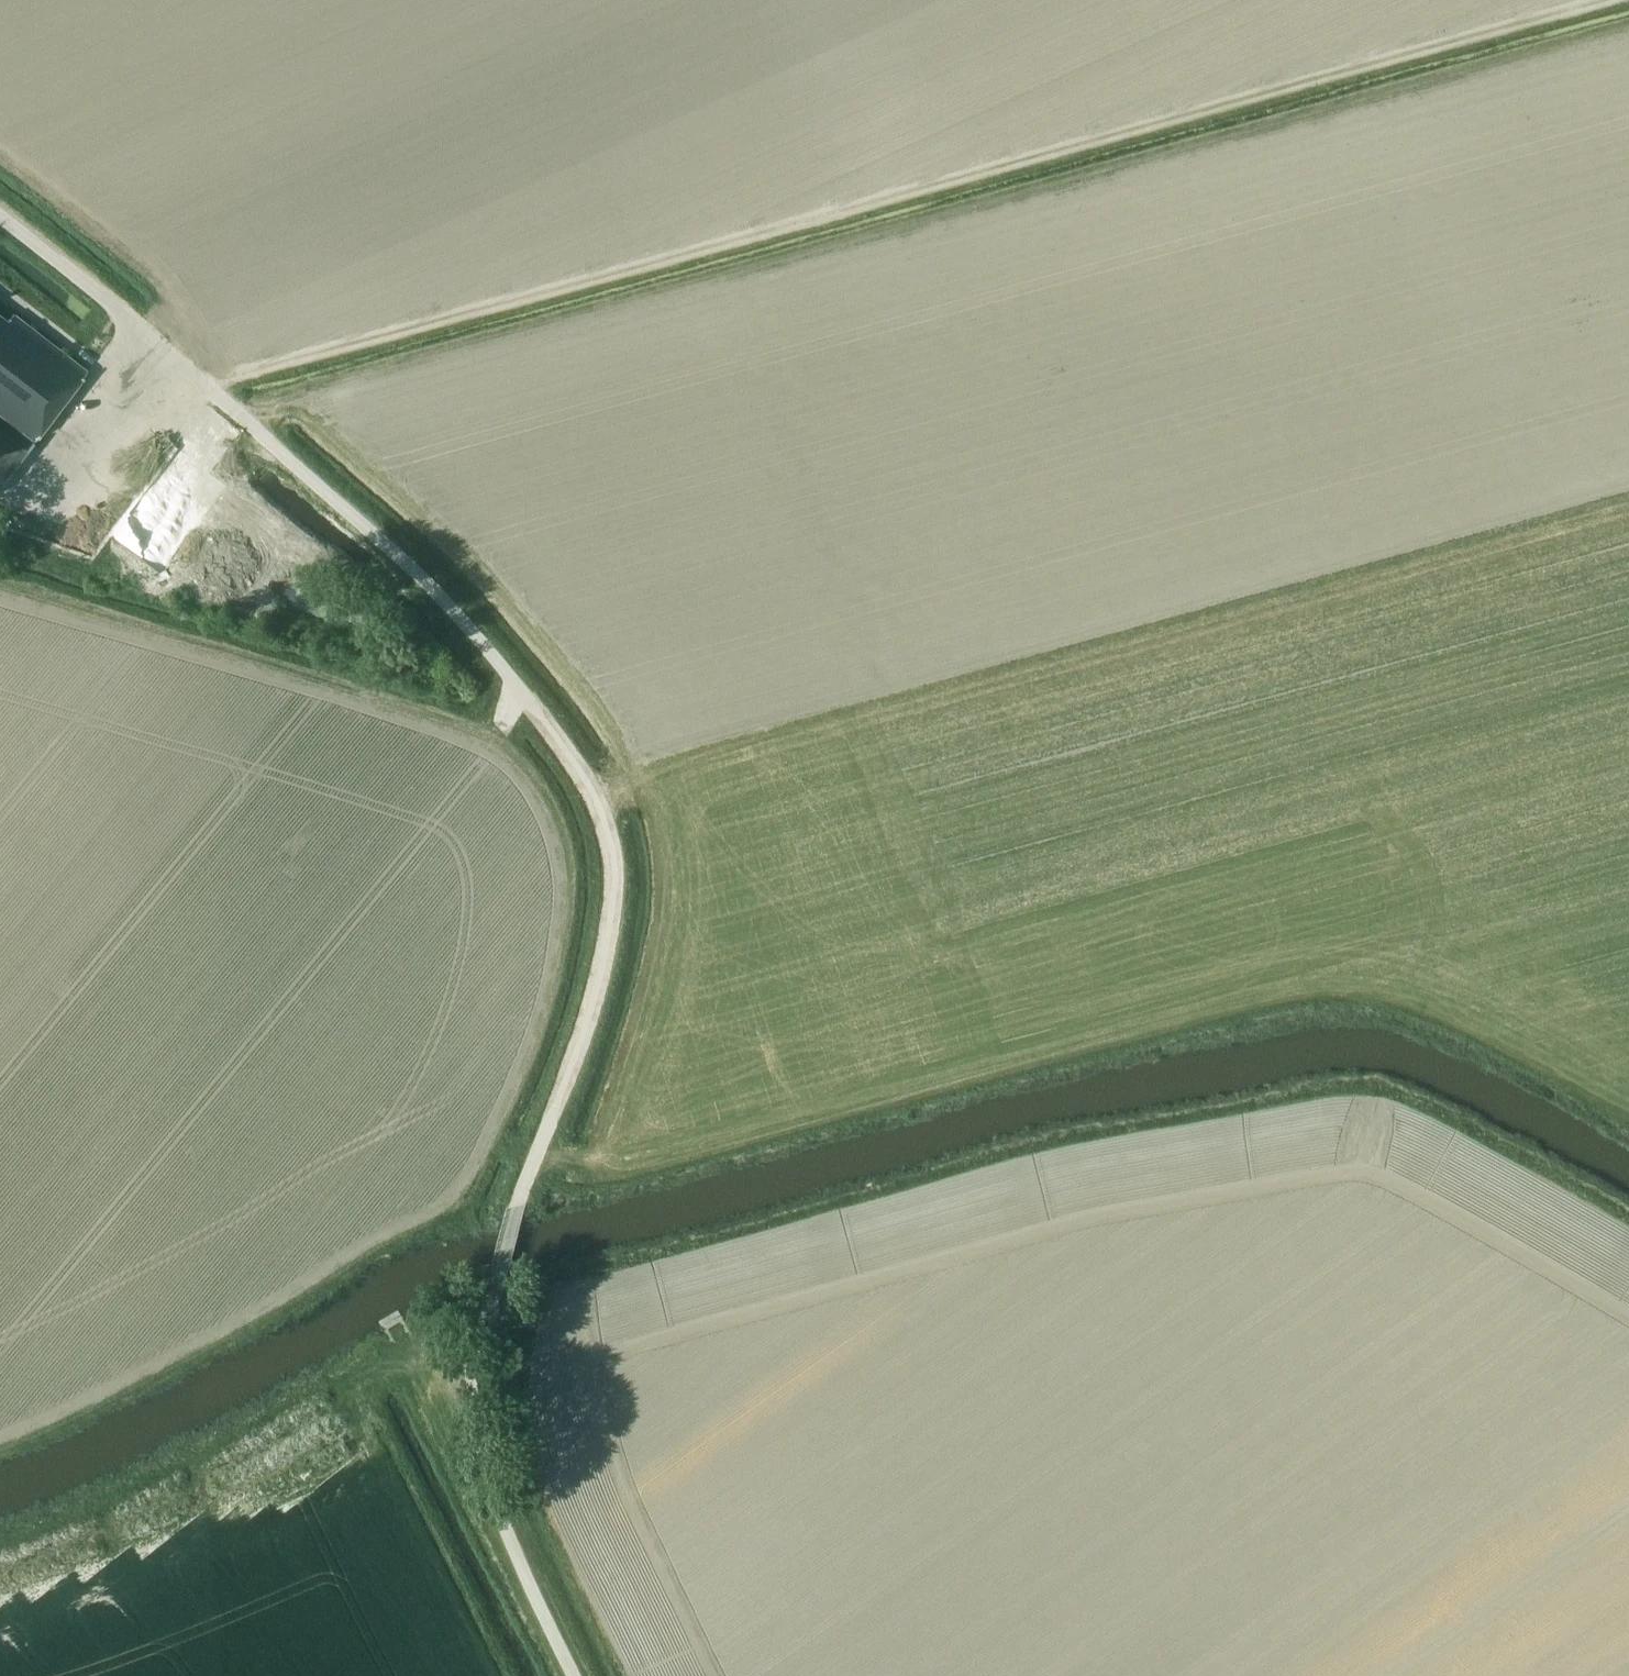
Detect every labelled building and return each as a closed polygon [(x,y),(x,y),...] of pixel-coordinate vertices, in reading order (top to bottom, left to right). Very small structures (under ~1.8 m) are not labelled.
[(7,321),(0,316),(0,486),(88,372),(13,314),(7,321)]
